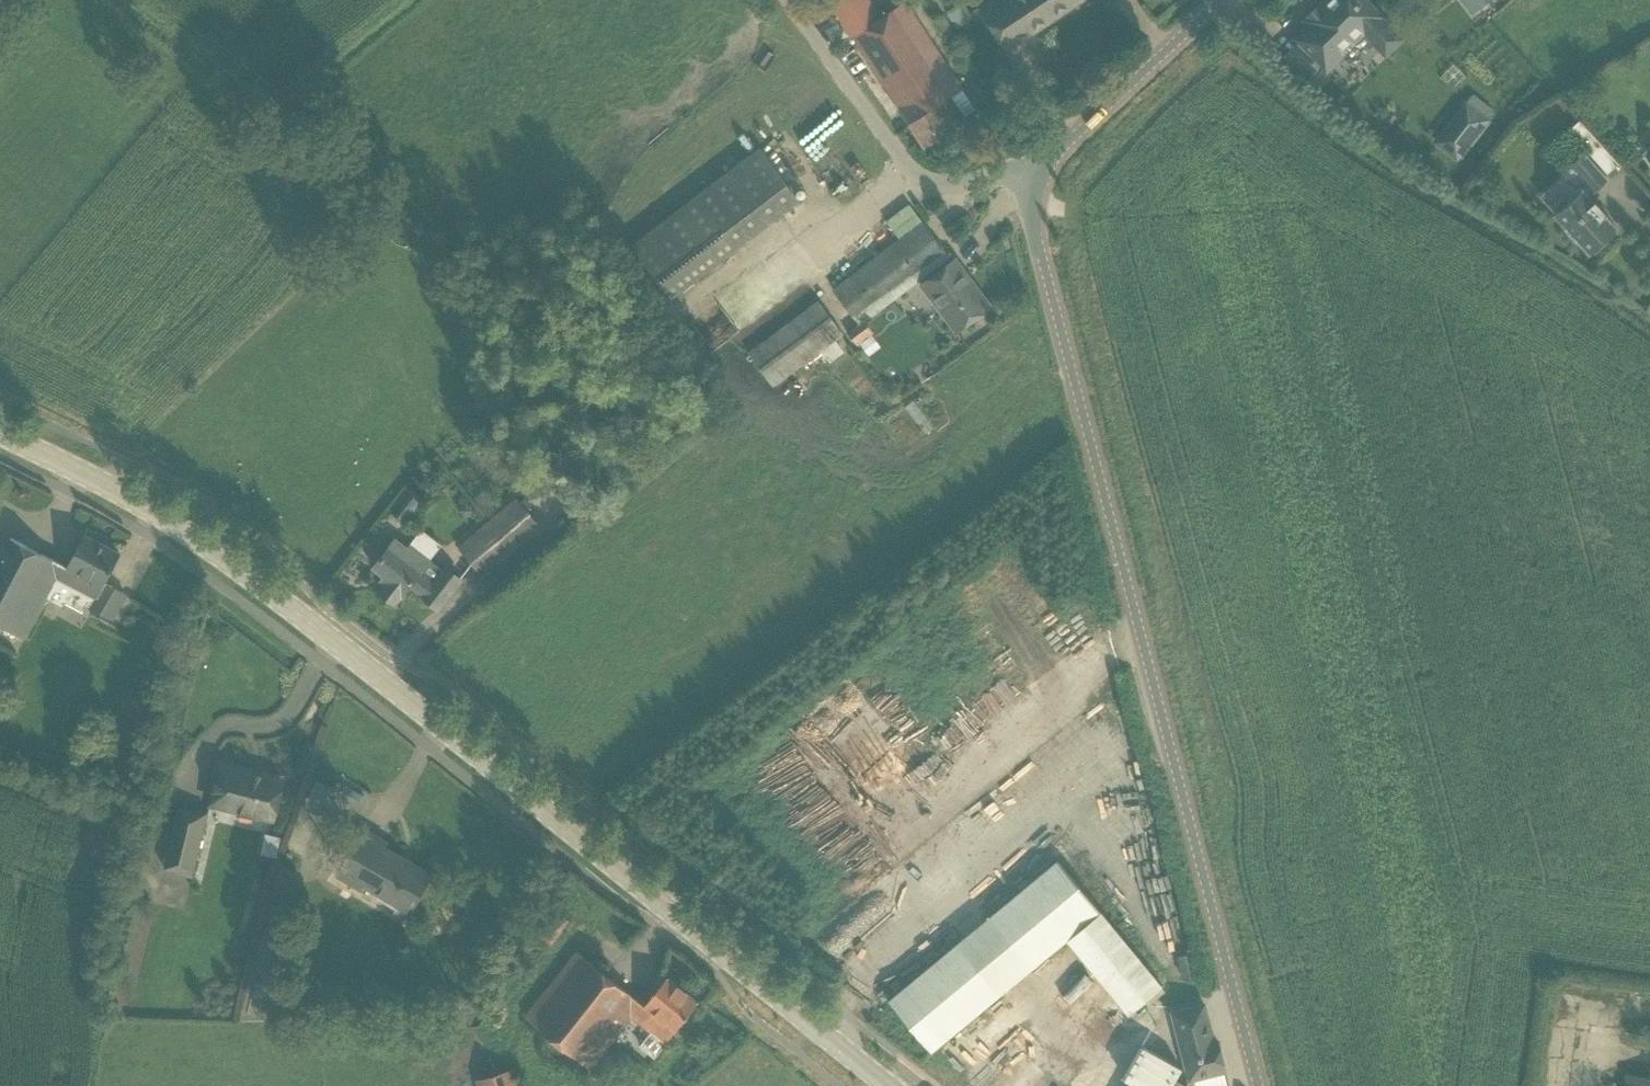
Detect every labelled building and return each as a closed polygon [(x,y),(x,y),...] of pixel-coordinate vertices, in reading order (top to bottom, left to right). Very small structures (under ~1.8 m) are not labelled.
[(924,146),(953,127),(952,125),(964,117),(951,97),(962,90),(905,3),(880,18),(868,0),(829,0),(924,146)] [(979,7),(1007,49),(1081,0),(989,0),(979,7)] [(1296,40),(1325,70),(1363,33),(1384,54),(1399,40),(1378,18),(1379,17),(1363,0),(1328,0),(1319,9),(1316,6),(1306,17),(1308,19),(1306,21),(1310,25),(1296,40)] [(1472,15),(1491,0),(1460,0),(1472,15)] [(948,15),(956,29),(968,22),(959,8),(948,15)] [(1458,161),(1490,120),(1465,101),(1433,142),(1458,161)] [(798,114),(830,175),(850,165),(817,104),(798,114)] [(760,148),(742,162),(632,245),(672,297),(799,200),(760,148)] [(1583,153),(1570,165),(1572,168),(1554,184),(1569,200),(1554,213),(1566,227),(1564,229),(1576,242),(1578,240),(1589,253),(1593,252),(1595,253),(1608,242),(1605,239),(1616,230),(1604,216),(1606,214),(1595,201),(1592,203),(1586,196),(1592,190),(1594,192),(1607,180),(1583,153)] [(831,291),(856,325),(846,333),(856,346),(873,333),(864,321),(948,257),(922,222),(831,291)] [(955,260),(938,273),(920,287),(954,332),(986,308),(969,286),(972,283),(955,260)] [(739,283),(711,305),(730,328),(757,307),(739,283)] [(771,388),(782,379),(794,395),(806,387),(793,371),(820,351),(829,364),(845,352),(835,339),(841,335),(818,303),(747,356),(771,388)] [(570,454),(576,462),(580,459),(573,450),(570,454)] [(395,514),(401,489),(390,487),(384,511),(395,514)] [(474,532),(457,547),(483,577),(541,528),(516,498),(474,532)] [(0,551),(0,624),(18,633),(56,562),(8,536),(0,551)] [(56,562),(18,633),(27,638),(46,600),(64,609),(68,602),(74,588),(91,597),(86,605),(89,607),(89,605),(113,619),(125,596),(103,585),(119,554),(84,536),(68,568),(56,562)] [(394,542),(387,551),(373,568),(389,581),(380,593),(394,604),(409,585),(422,595),(426,590),(430,593),(436,585),(448,571),(446,570),(444,574),(411,548),(408,553),(394,542)] [(426,590),(422,595),(424,597),(423,597),(438,609),(460,581),(448,571),(436,585),(430,593),(426,590)] [(219,766),(209,808),(272,822),(282,781),(219,766)] [(180,806),(165,868),(177,871),(177,872),(191,876),(207,813),(180,806)] [(363,830),(352,849),(336,877),(358,890),(361,886),(408,913),(430,875),(384,847),(386,843),(363,830)] [(1058,861),(888,1001),(930,1051),(1066,939),(1100,911),(1058,861)] [(272,884),(289,892),(298,873),(281,865),(272,884)] [(530,929),(550,944),(567,921),(547,906),(530,929)] [(1100,911),(1066,939),(1128,1015),(1162,987),(1100,911)] [(1171,972),(1184,968),(1178,945),(1165,948),(1171,972)] [(578,952),(564,969),(525,1017),(590,1069),(632,1017),(665,1043),(698,1002),(667,977),(644,1006),(578,952)] [(1060,1004),(1084,979),(1070,965),(1046,990),(1060,1004)] [(1204,1004),(1172,1012),(1189,1080),(1225,1071),(1217,1041),(1214,1042),(1204,1004)] [(1134,1085),(1186,1085),(1176,1081),(1182,1068),(1141,1047),(1125,1080),(1134,1085)] [(1626,1075),(1624,1085),(1649,1085),(1649,1078),(1626,1075)] [(478,1081),(479,1085),(518,1085),(516,1077),(493,1084),(492,1077),(478,1081)]
